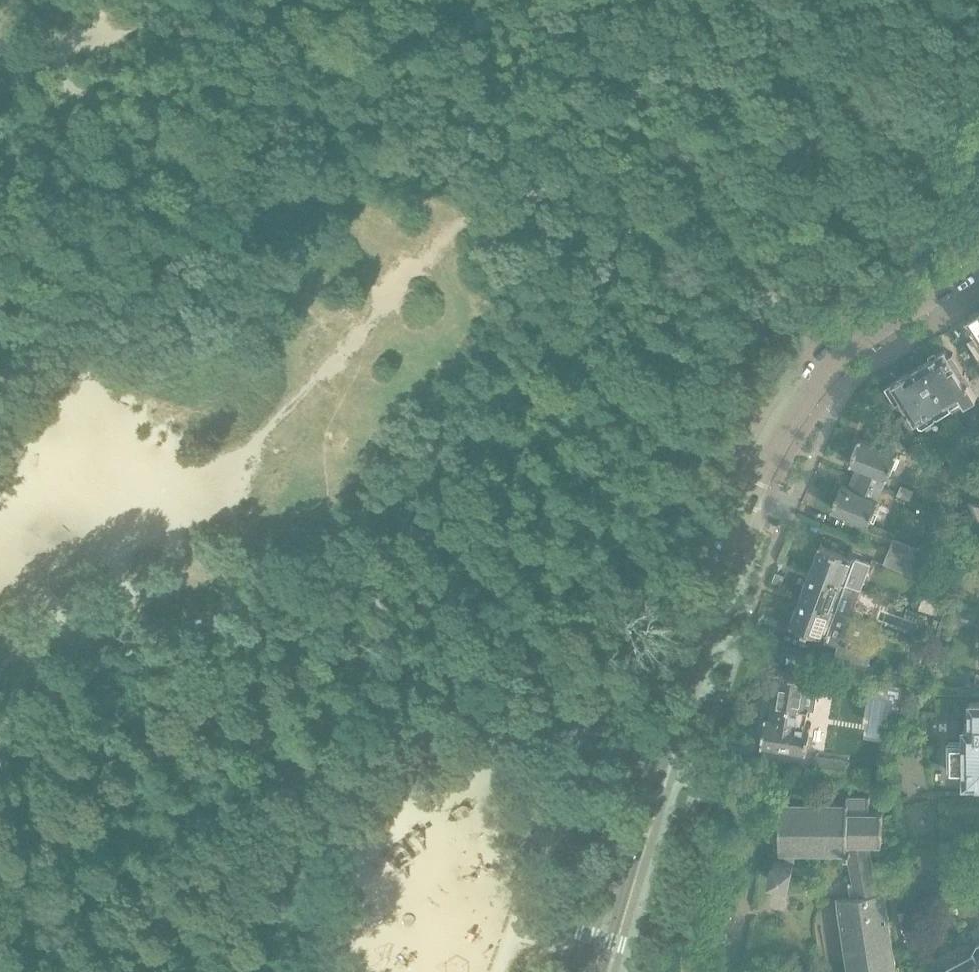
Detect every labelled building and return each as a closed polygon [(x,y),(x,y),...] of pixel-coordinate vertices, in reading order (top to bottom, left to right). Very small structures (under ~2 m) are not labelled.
[(967,318),(978,336),(967,342),(978,361),(978,311),(967,318)] [(969,374),(967,375),(953,353),(949,356),(945,349),(923,363),(923,364),(946,401),(949,404),(953,410),(978,394),(978,390),(969,374)] [(946,401),(923,364),(909,373),(908,372),(892,382),(892,383),(885,387),(897,406),(903,403),(916,423),(917,422),(920,426),(923,428),(935,420),(936,416),(932,409),(946,401)] [(887,477),(897,453),(895,451),(899,440),(875,430),(870,442),(861,438),(858,444),(856,444),(852,455),(853,456),(851,462),(862,467),(858,478),(882,487),(886,477),(887,477)] [(870,523),(879,499),(878,499),(882,487),(858,478),(853,489),(842,484),(832,508),(870,523)] [(910,499),(914,490),(901,484),(897,494),(910,499)] [(926,551),(895,538),(890,551),(922,563),(926,551)] [(821,544),(812,570),(847,582),(862,588),(871,563),(862,560),(851,556),(851,554),(846,553),(847,551),(839,549),(838,550),(821,544)] [(922,563),(890,551),(885,562),(917,575),(922,563)] [(807,581),(802,596),(852,614),(861,589),(846,584),(847,582),(812,570),(811,572),(807,581)] [(796,609),(791,620),(793,621),(791,624),(822,635),(822,633),(826,635),(824,642),(838,646),(839,644),(848,647),(850,641),(844,639),(853,616),(851,616),(852,614),(802,596),(801,598),(798,606),(797,609),(796,609)] [(915,607),(911,617),(924,622),(928,612),(915,607)] [(867,667),(871,654),(848,647),(839,644),(838,646),(835,657),(867,667)] [(863,678),(867,667),(835,657),(830,673),(863,678)] [(804,708),(808,681),(812,681),(813,675),(794,673),(778,670),(773,703),(804,708)] [(972,702),(972,726),(965,726),(965,745),(949,745),(949,768),(965,767),(966,783),(978,783),(978,702),(972,702)] [(807,753),(811,724),(806,723),(808,709),(804,708),(773,703),(771,717),(766,716),(762,744),(805,750),(804,753),(807,753)] [(848,777),(850,760),(817,756),(815,772),(848,777)] [(891,936),(884,891),(879,892),(877,880),(870,841),(885,842),(885,839),(883,839),(884,815),(885,815),(885,812),(870,812),(870,796),(847,796),(847,802),(836,802),(836,799),(834,799),(834,802),(822,802),(822,799),(821,799),(821,802),(809,802),(810,798),(807,798),(807,802),(796,801),(796,799),(794,798),(794,802),(784,802),(784,800),(781,800),(781,812),(769,816),(769,825),(769,836),(776,838),(775,857),(771,876),(781,879),(791,880),(793,868),(795,861),(794,861),(795,853),(795,850),(807,850),(807,854),(808,854),(808,850),(820,850),(820,854),(822,854),(822,850),(833,851),(833,854),(835,854),(835,851),(846,851),(846,854),(848,854),(852,882),(853,885),(835,888),(839,909),(849,971),(897,971),(891,936)] [(916,928),(912,909),(902,912),(905,930),(916,928)] [(973,952),(937,971),(978,971),(978,962),(973,952)]
